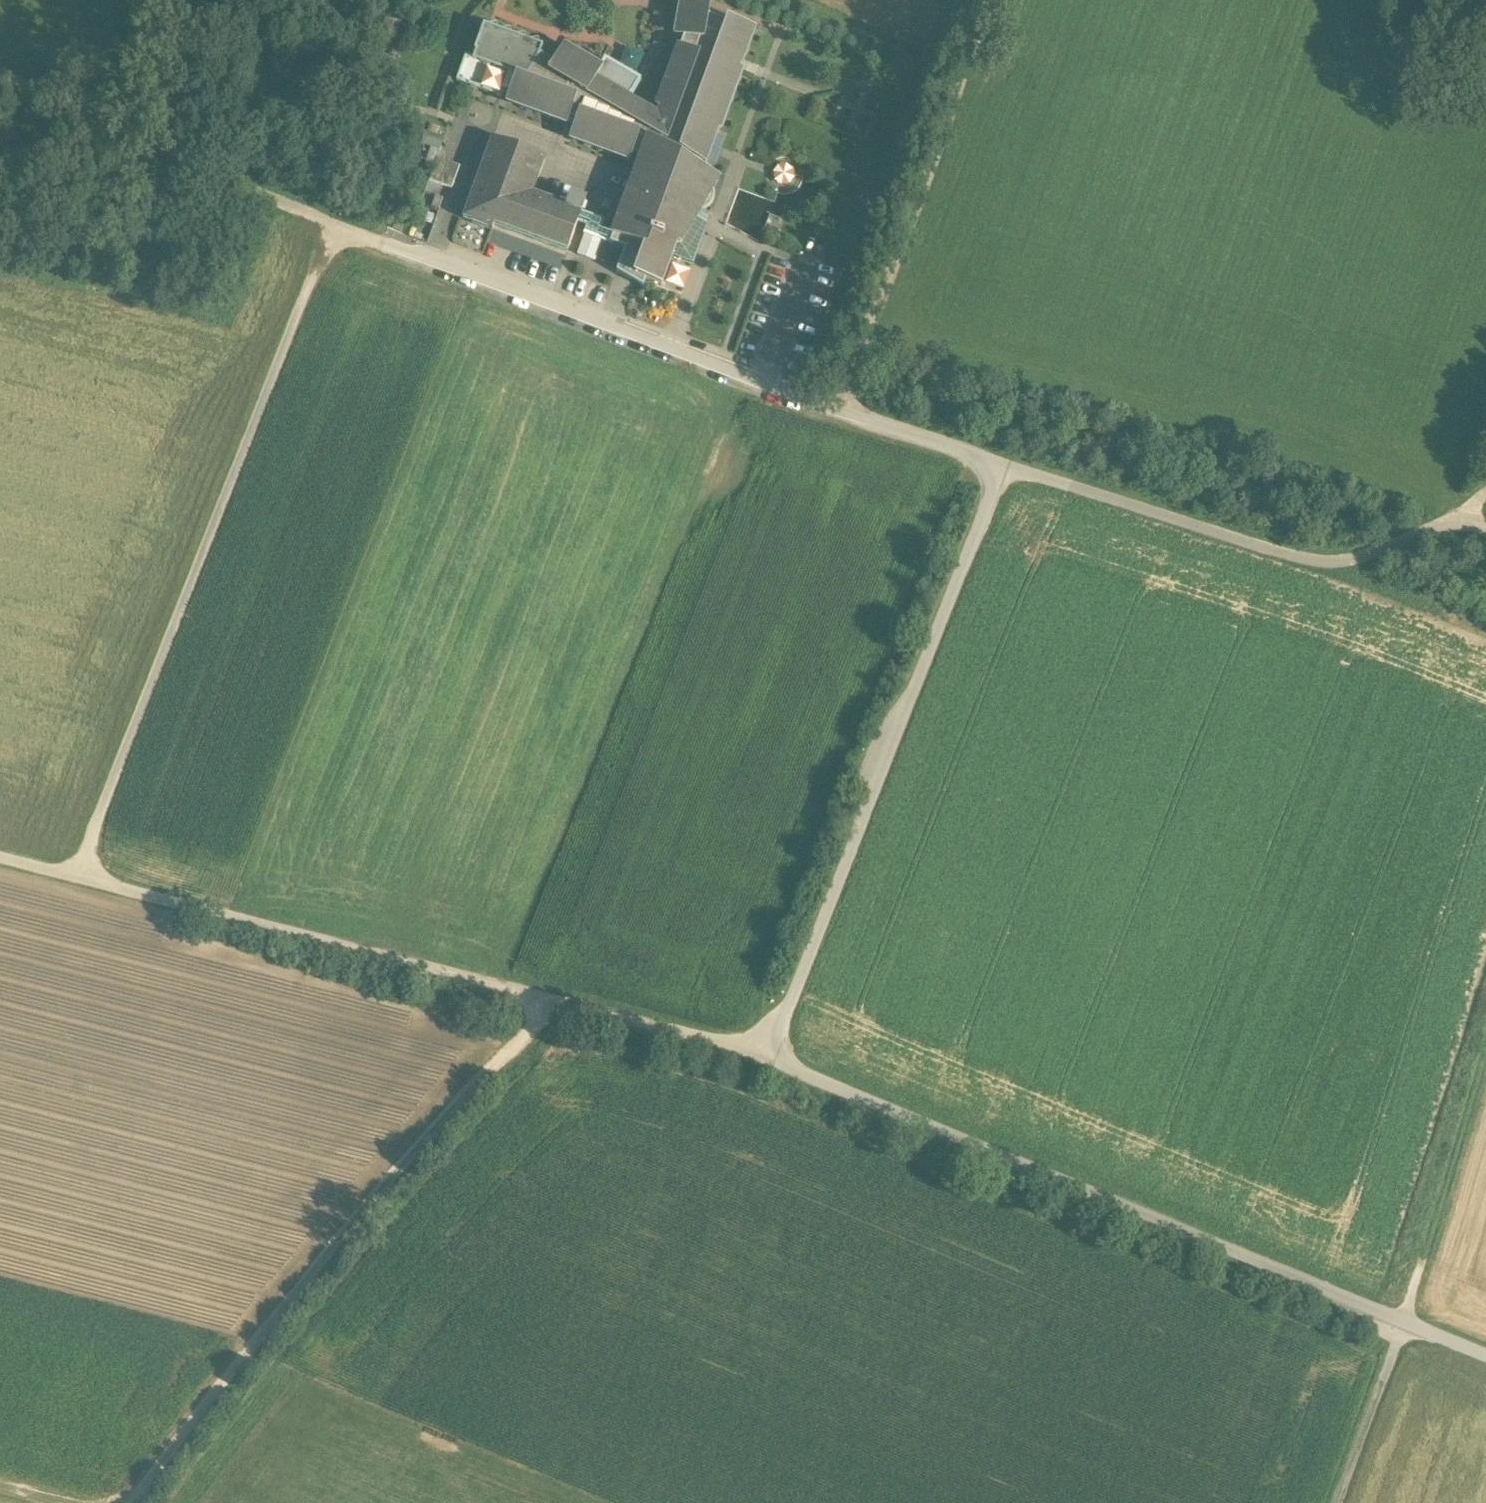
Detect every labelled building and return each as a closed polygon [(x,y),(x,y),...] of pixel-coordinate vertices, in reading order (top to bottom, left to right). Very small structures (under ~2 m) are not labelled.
[(630,101),(593,82),(601,68),(562,47),(555,64),(540,55),(539,55),(525,80),(516,77),(509,97),(507,103),(567,127),(573,129),(569,140),(628,162),(631,154),(640,158),(639,160),(612,234),(601,230),(604,221),(581,212),(576,224),(586,227),(583,236),(624,251),(615,275),(642,288),(644,280),(661,286),(672,256),(676,244),(681,245),(697,218),(701,210),(706,208),(711,205),(714,200),(715,194),(714,188),(719,179),(700,169),(702,164),(705,165),(717,130),(720,131),(742,70),(739,69),(754,30),(727,20),(726,23),(706,16),(709,9),(680,3),(674,34),(682,37),(679,47),(678,47),(656,106),(659,108),(657,114),(630,101)] [(496,26),(488,28),(487,28),(483,26),(474,52),(476,53),(474,59),(473,59),(472,61),(509,75),(510,75),(516,77),(525,80),(539,55),(540,55),(542,48),(539,47),(539,46),(538,42),(530,43),(529,43),(526,42),(526,41),(525,41),(525,37),(516,38),(511,36),(510,31),(501,33),(501,32),(501,33),(498,31),(497,31),(496,26)] [(509,75),(472,61),(473,59),(472,58),(472,59),(467,57),(466,56),(456,82),(501,98),(502,94),(509,97),(516,77),(510,75),(509,75)] [(544,158),(492,139),(491,141),(492,142),(489,149),(495,151),(470,221),(492,230),(494,225),(566,252),(576,224),(581,212),(585,202),(570,196),(566,207),(531,194),(544,158)] [(460,166),(437,158),(429,181),(452,189),(460,166)] [(697,218),(681,245),(676,244),(672,256),(693,264),(707,224),(697,218)]
